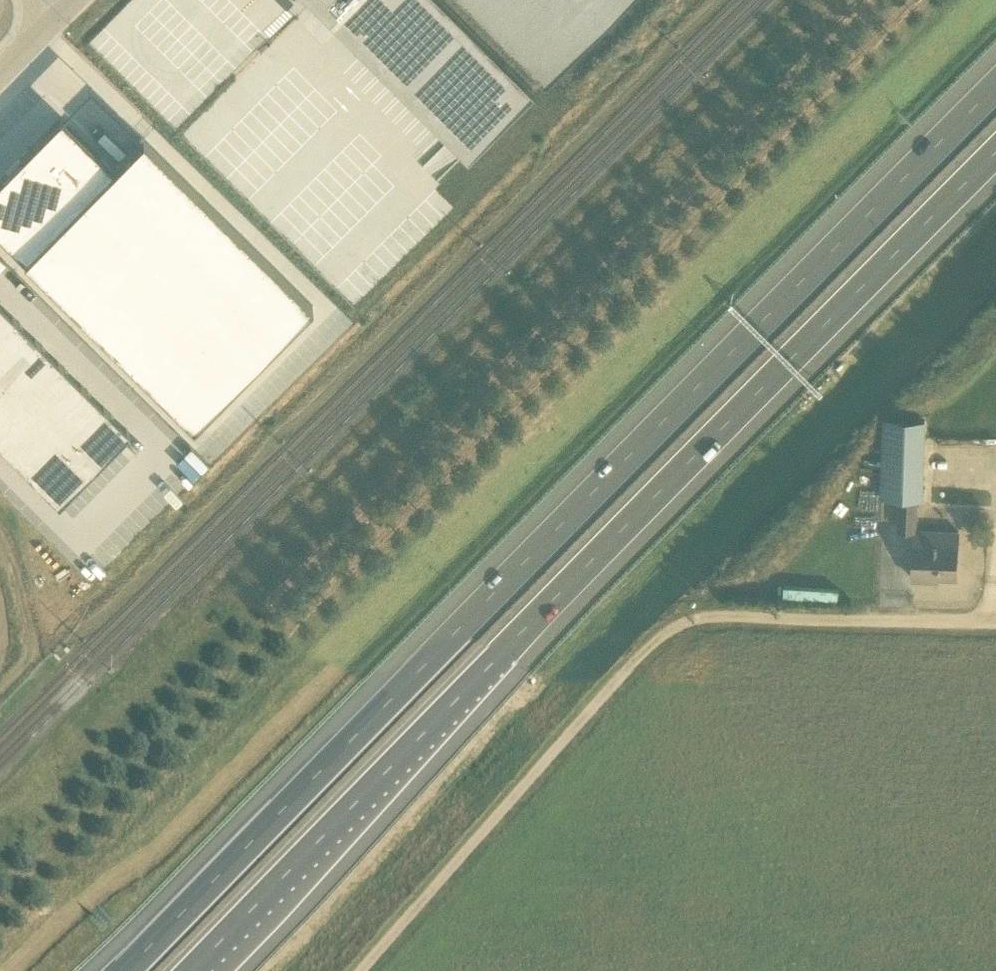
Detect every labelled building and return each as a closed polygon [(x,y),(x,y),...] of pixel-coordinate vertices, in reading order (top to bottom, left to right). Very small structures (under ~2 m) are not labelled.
[(168,0),(132,0),(126,7),(145,25),(168,0)] [(469,152),(534,87),(446,0),(316,0),(469,152)] [(558,68),(626,0),(490,0),(558,68)] [(0,181),(0,232),(193,424),(312,304),(144,139),(114,169),(63,117),(0,181)] [(0,304),(0,445),(63,507),(134,436),(0,304)] [(925,420),(884,418),(882,499),(899,500),(918,500),(922,501),(925,420)] [(915,529),(917,529),(918,500),(899,500),(898,531),(915,532),(915,529)] [(917,529),(915,529),(915,532),(915,543),(914,579),(932,580),(932,576),(959,577),(960,531),(917,529)]
